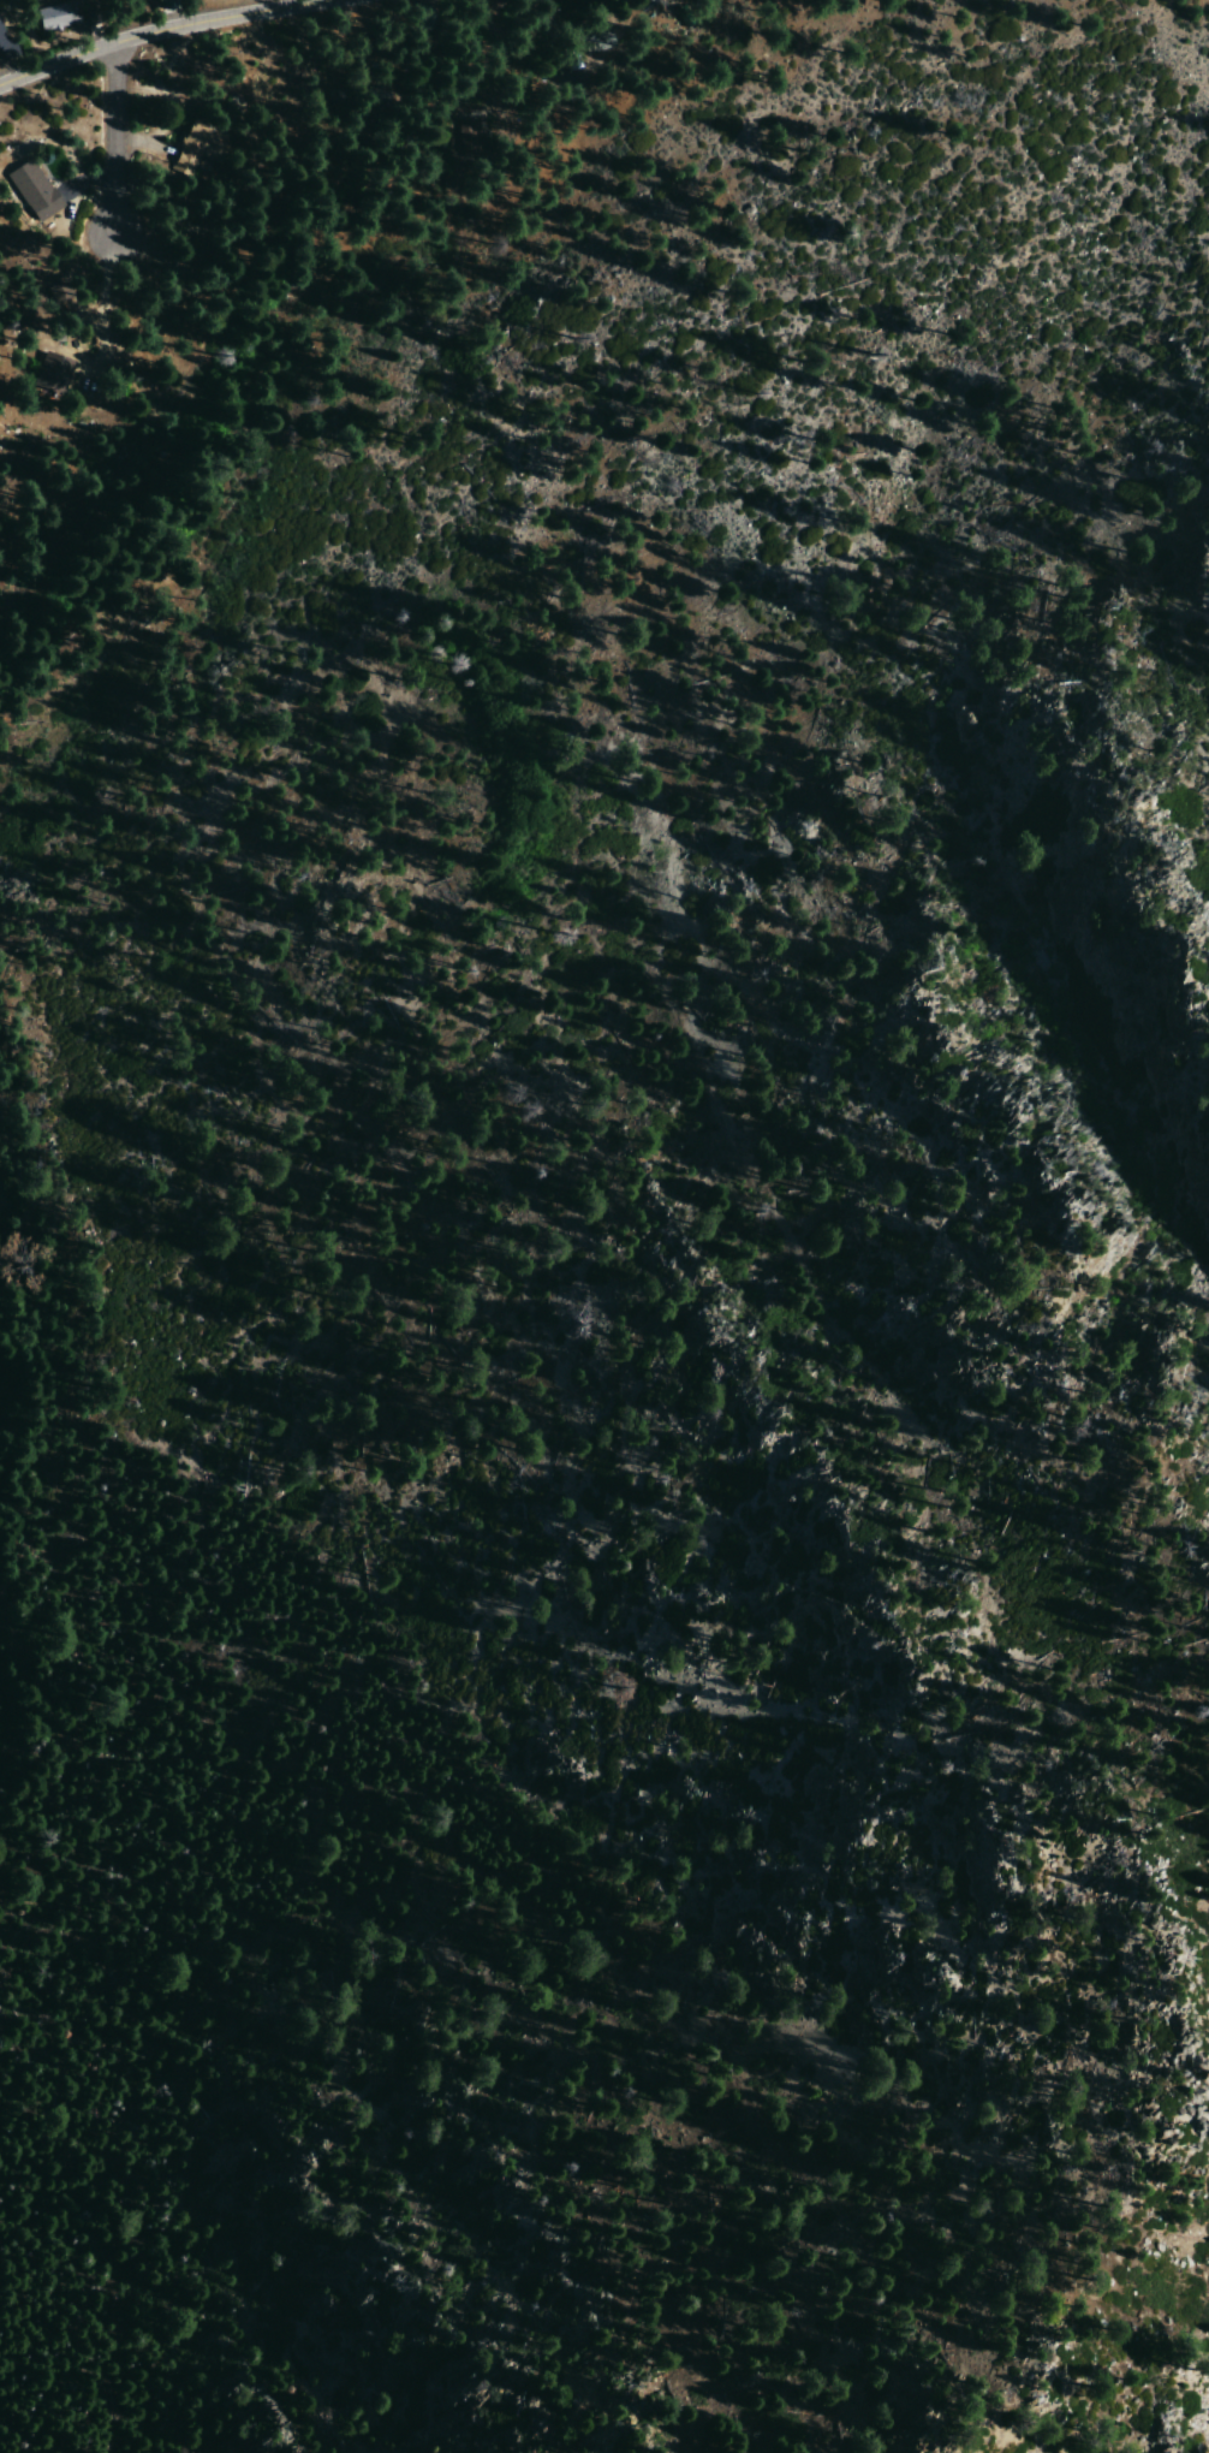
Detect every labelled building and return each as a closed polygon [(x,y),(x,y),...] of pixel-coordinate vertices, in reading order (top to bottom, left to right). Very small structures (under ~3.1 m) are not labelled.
[(489,14),(504,11),(501,0),(485,0),(489,14)] [(43,35),(79,25),(73,2),(37,12),(43,35)] [(684,7),(675,13),(686,30),(695,24),(684,7)] [(13,53),(0,58),(0,22),(2,22),(13,53)] [(555,38),(565,58),(594,43),(583,24),(555,38)] [(482,117),(486,149),(504,148),(500,115),(482,117)] [(175,167),(195,121),(222,133),(214,153),(202,148),(191,173),(175,167)] [(36,225),(64,207),(36,164),(8,180),(36,225)] [(40,280),(52,303),(69,293),(58,272),(40,280)] [(43,352),(73,360),(66,390),(36,382),(43,352)]
